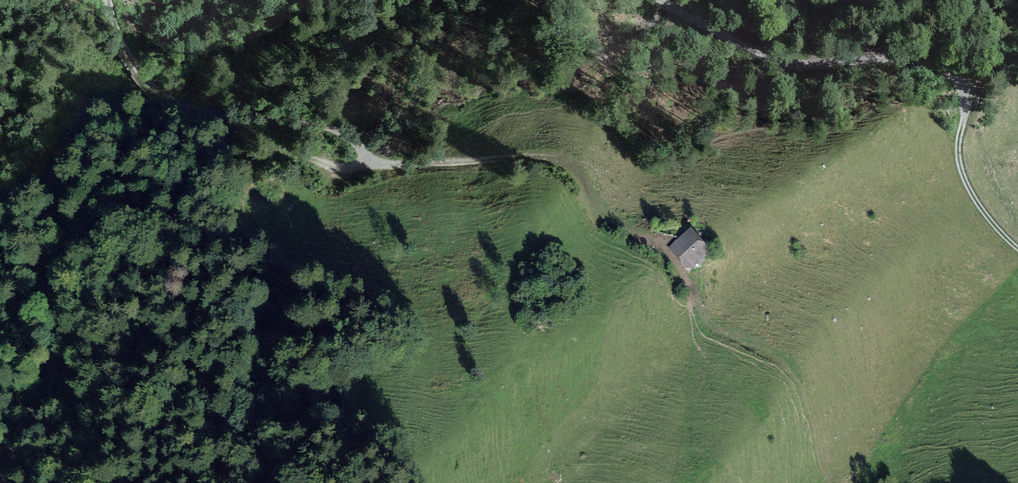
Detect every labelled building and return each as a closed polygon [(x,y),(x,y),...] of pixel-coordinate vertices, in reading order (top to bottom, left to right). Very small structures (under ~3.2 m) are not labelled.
[(708,251),(689,227),(665,246),(685,270),(708,251)]
